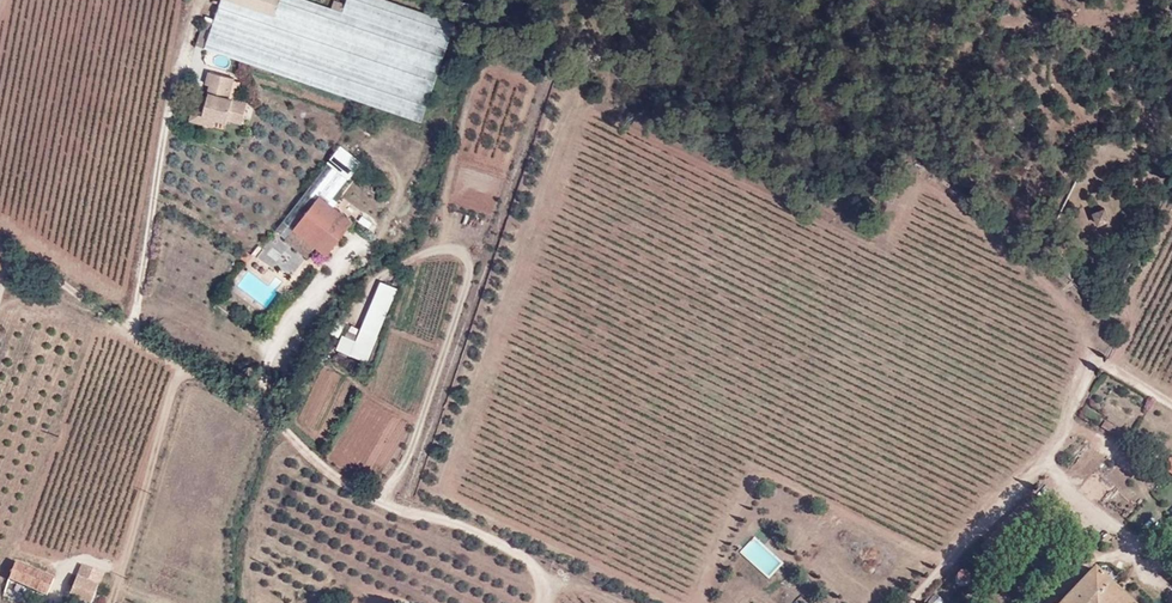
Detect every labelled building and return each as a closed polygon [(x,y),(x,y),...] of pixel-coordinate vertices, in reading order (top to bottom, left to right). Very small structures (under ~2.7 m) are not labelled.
[(450,47),(310,0),(222,0),(205,47),(425,121),(450,47)] [(212,125),(225,127),(232,100),(229,99),(233,80),(208,74),(203,97),(194,95),(188,124),(211,129),(212,125)] [(241,126),(247,104),(233,100),(227,122),(241,126)] [(319,195),(293,228),(326,255),(352,221),(319,195)] [(1093,212),(1096,223),(1108,219),(1106,208),(1093,212)] [(273,239),(261,258),(289,276),(301,257),(273,239)] [(335,352),(368,364),(397,289),(379,282),(356,342),(341,336),(335,352)] [(1104,421),(1101,428),(1126,442),(1131,435),(1105,420),(1104,421)] [(1163,470),(1171,475),(1171,460),(1170,459),(1163,470)] [(1019,521),(1030,509),(1022,501),(1011,514),(1019,521)] [(768,580),(783,564),(754,536),(739,552),(768,580)] [(54,580),(16,562),(8,579),(47,597),(54,580)] [(82,602),(91,602),(103,574),(82,564),(72,588),(69,597),(82,602)] [(1119,593),(1093,570),(1063,602),(1130,602),(1119,593)] [(956,583),(959,586),(964,587),(965,586),(967,584),(969,581),(968,577),(966,575),(964,573),(960,573),(957,575),(956,577),(955,580),(956,583)] [(943,602),(936,595),(928,602),(943,602)]
